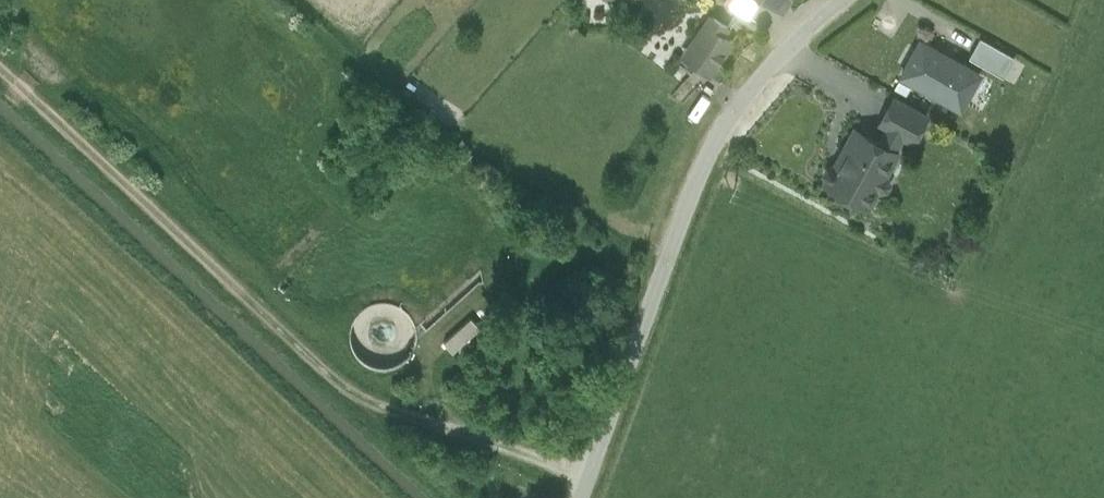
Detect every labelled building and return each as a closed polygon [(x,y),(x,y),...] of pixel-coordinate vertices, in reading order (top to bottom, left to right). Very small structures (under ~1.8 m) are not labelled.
[(727,2),(753,19),(766,0),(728,0),(727,2)] [(714,16),(685,58),(709,75),(733,41),(723,34),(728,26),(714,16)] [(1000,47),(985,39),(979,51),(1011,68),(1017,57),(1000,47)] [(980,73),(921,40),(901,75),(960,108),(980,73)] [(927,115),(893,96),(879,122),(887,126),(903,135),(913,141),(927,115)] [(879,141),(856,128),(835,165),(834,165),(828,167),(824,173),(826,179),(827,180),(826,183),(867,205),(877,187),(881,189),(887,188),(889,183),(887,177),(884,175),(897,151),(895,149),(903,135),(887,126),(879,141)] [(371,368),(387,371),(403,365),(414,354),(419,338),(416,322),(406,309),(390,302),(374,303),(360,312),(351,326),(351,343),(358,358),(371,368)]
